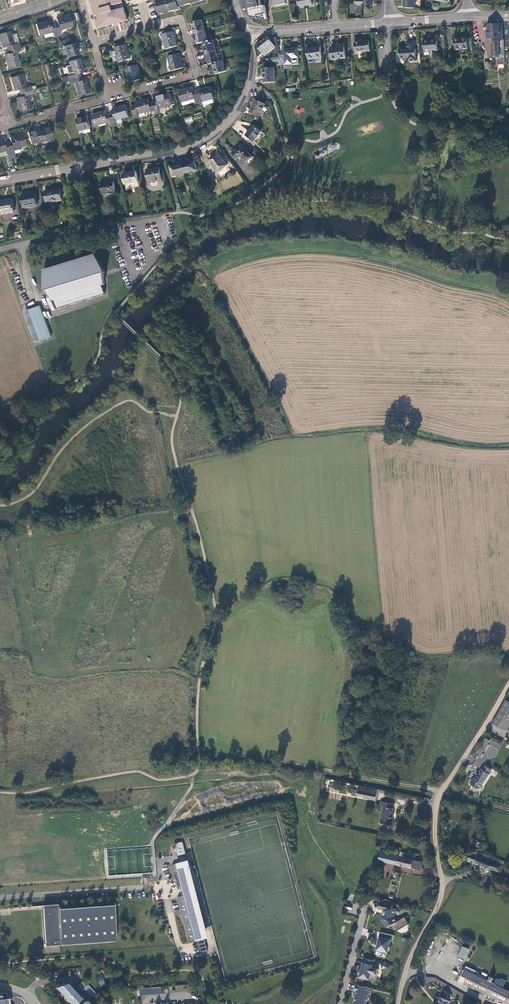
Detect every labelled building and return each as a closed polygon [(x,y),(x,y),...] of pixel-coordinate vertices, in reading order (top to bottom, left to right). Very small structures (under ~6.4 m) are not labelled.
[(95,16),(97,16),(99,21),(96,21),(99,30),(101,29),(129,22),(125,8),(113,11),(112,8),(124,4),(123,0),(90,0),(95,16)] [(201,0),(158,0),(157,0),(160,14),(180,9),(179,7),(179,6),(201,0)] [(63,16),(66,28),(72,26),(69,15),(63,16)] [(59,30),(66,28),(63,16),(56,18),(57,24),(53,25),(56,35),(60,34),(59,30)] [(194,33),(204,31),(201,19),(190,22),(194,33)] [(53,36),(56,35),(53,25),(50,26),(48,20),(41,22),(44,34),(51,32),(53,36)] [(38,35),(44,34),(41,22),(35,24),(38,35)] [(501,32),(501,24),(486,24),(487,32),(501,32)] [(0,40),(12,37),(10,31),(0,34),(0,39),(0,40)] [(207,41),(204,31),(194,33),(197,44),(202,43),(207,41)] [(164,41),(175,38),(173,32),(162,35),(164,41)] [(502,39),(501,32),(487,32),(487,40),(492,40),(502,40),(502,39)] [(268,36),(268,37),(257,45),(264,55),(275,47),(277,45),(275,36),(268,36)] [(6,46),(7,50),(20,47),(19,43),(14,44),(12,37),(0,40),(2,48),(6,46)] [(454,40),(455,49),(467,48),(466,37),(458,38),(458,37),(454,37),(454,40)] [(177,46),(175,38),(164,41),(166,49),(177,46)] [(438,50),(437,39),(424,40),(425,54),(430,54),(429,51),(438,50)] [(216,51),(213,40),(207,41),(202,43),(205,53),(216,51)] [(355,42),(357,52),(370,50),(369,40),(361,41),(361,40),(355,41),(356,42),(355,42)] [(416,60),(414,40),(406,41),(407,48),(399,49),(400,58),(408,57),(408,61),(416,60)] [(67,57),(78,53),(75,42),(64,46),(67,57)] [(504,64),(503,43),(498,44),(498,42),(492,42),(492,57),(497,57),(497,64),(504,64)] [(117,54),(128,51),(126,44),(115,47),(117,54)] [(332,60),(346,58),(344,44),(338,45),(338,47),(330,48),(332,60)] [(4,55),(6,62),(18,59),(16,52),(21,51),(20,47),(7,50),(8,54),(4,55)] [(321,58),(320,47),(306,48),(308,59),(321,58)] [(299,63),(298,48),(283,49),(284,64),(299,63)] [(130,59),(128,51),(117,54),(119,62),(130,59)] [(219,62),(216,51),(205,53),(208,64),(212,63),(219,62)] [(170,63),(181,60),(179,53),(168,56),(170,63)] [(70,67),(81,64),(80,58),(68,61),(70,67)] [(18,59),(6,62),(8,68),(20,65),(18,59)] [(183,67),(181,60),(170,63),(172,71),(183,67)] [(212,63),(215,74),(226,72),(223,60),(219,62),(212,63)] [(83,71),(81,64),(70,67),(72,74),(67,75),(68,80),(80,76),(79,73),(83,71)] [(128,75),(139,71),(137,64),(126,67),(128,75)] [(274,67),(260,68),(261,78),(263,78),(263,82),(275,81),(274,73),(276,73),(275,70),(274,70),(274,67)] [(141,79),(139,71),(128,75),(130,82),(141,79)] [(11,78),(12,83),(23,80),(22,75),(11,78)] [(81,80),(80,76),(68,80),(69,83),(74,82),(76,89),(87,86),(85,79),(81,80)] [(18,90),(19,93),(31,90),(30,86),(25,87),(23,80),(12,83),(14,91),(18,90)] [(89,92),(87,86),(76,89),(77,95),(89,92)] [(189,106),(200,103),(197,91),(193,92),(192,88),(185,90),(188,101),(189,106)] [(204,106),(212,104),(211,100),(208,88),(197,91),(200,103),(203,102),(204,106)] [(16,98),(18,105),(29,102),(28,95),(32,94),(36,93),(35,89),(31,90),(19,93),(20,97),(16,98)] [(183,107),(189,106),(188,101),(185,90),(179,91),(182,102),(183,107)] [(163,95),(166,107),(172,105),(169,94),(163,95)] [(159,109),(166,107),(163,95),(156,97),(157,102),(154,103),(157,115),(160,114),(159,109)] [(152,116),(157,115),(154,103),(150,104),(148,99),(141,101),(144,113),(151,111),(152,116)] [(259,116),(265,103),(256,99),(250,112),(259,116)] [(144,113),(141,101),(135,103),(136,106),(138,114),(144,113)] [(29,102),(18,105),(20,111),(31,108),(29,102)] [(120,107),(123,118),(128,117),(125,106),(120,107)] [(138,114),(136,106),(131,107),(134,119),(145,116),(144,113),(138,114)] [(116,120),(123,118),(120,107),(112,109),(113,114),(110,115),(113,126),(117,125),(116,120)] [(109,127),(113,126),(110,115),(107,116),(105,111),(98,113),(101,124),(108,122),(109,127)] [(95,126),(101,124),(98,113),(92,115),(95,126)] [(81,135),(92,132),(87,116),(76,119),(81,135)] [(254,141),(262,131),(253,125),(246,135),(254,141)] [(42,141),(42,142),(53,139),(49,127),(39,130),(42,141)] [(27,132),(31,144),(42,141),(39,130),(38,129),(27,132)] [(17,135),(20,147),(26,145),(23,134),(17,135)] [(7,143),(10,155),(14,154),(13,149),(20,147),(17,135),(9,137),(11,141),(7,143)] [(5,151),(7,156),(10,155),(7,143),(4,144),(2,139),(0,140),(0,152),(5,151)] [(253,157),(242,145),(232,153),(237,160),(242,156),(247,162),(253,157)] [(227,166),(218,153),(209,160),(218,172),(227,166)] [(183,163),(185,174),(197,171),(195,160),(183,163)] [(173,177),(185,174),(183,163),(171,167),(173,177)] [(162,180),(159,168),(147,170),(149,182),(162,180)] [(138,182),(137,172),(123,174),(125,185),(138,182)] [(116,192),(114,181),(101,183),(103,194),(116,192)] [(45,191),(47,202),(63,200),(61,188),(45,191)] [(22,195),(24,207),(38,205),(36,193),(22,195)] [(0,202),(0,210),(1,214),(14,212),(12,200),(0,202)] [(95,256),(44,271),(44,292),(47,291),(52,301),(54,300),(55,303),(57,303),(59,309),(60,311),(65,309),(64,307),(104,295),(102,286),(104,286),(103,274),(106,273),(95,256)] [(51,337),(39,307),(29,311),(41,341),(51,337)] [(506,699),(492,721),(504,729),(508,722),(508,702),(506,699)] [(488,740),(484,738),(474,754),(480,757),(482,754),(481,753),(483,750),(484,751),(488,745),(486,744),(488,740)] [(486,774),(489,770),(483,767),(480,770),(479,770),(477,774),(474,772),(473,775),(475,776),(473,779),(472,779),(470,779),(468,783),(469,785),(476,789),(478,788),(479,785),(480,786),(487,774),(486,774)] [(350,795),(351,787),(330,786),(329,794),(350,795)] [(372,791),(363,789),(361,797),(371,799),(373,792),(372,791)] [(393,804),(381,801),(380,806),(383,807),(379,823),(390,825),(392,815),(391,815),(393,808),(392,808),(393,804)] [(183,842),(175,843),(177,855),(184,854),(183,842)] [(417,855),(417,852),(408,850),(407,852),(399,851),(399,854),(390,853),(388,862),(412,866),(412,865),(414,858),(415,854),(417,855)] [(379,851),(377,860),(388,862),(390,853),(379,851)] [(470,853),(467,860),(471,861),(490,869),(492,862),(493,862),(484,858),(484,859),(470,853)] [(422,860),(414,858),(412,865),(421,867),(422,860)] [(191,860),(174,865),(180,889),(184,888),(186,894),(178,896),(190,944),(196,942),(195,937),(197,936),(201,954),(208,951),(206,940),(210,939),(191,860)] [(492,862),(490,869),(499,872),(502,866),(492,862)] [(383,914),(382,919),(384,923),(385,922),(389,928),(392,926),(395,931),(398,931),(410,924),(406,917),(396,923),(393,919),(395,911),(392,910),(393,906),(382,901),(380,909),(386,910),(385,914),(383,914)] [(60,953),(59,947),(115,944),(113,907),(57,911),(57,905),(41,906),(41,908),(44,948),(45,954),(60,953)] [(382,953),(388,954),(391,940),(393,940),(394,935),(382,932),(381,937),(379,937),(377,945),(379,945),(378,949),(383,951),(382,953)] [(470,948),(464,946),(459,957),(465,960),(470,948)] [(364,981),(365,977),(369,978),(370,979),(376,981),(379,968),(376,968),(377,965),(373,964),(374,960),(364,958),(362,967),(363,967),(363,969),(359,968),(358,973),(361,974),(359,980),(364,981)] [(460,980),(508,1003),(508,991),(465,969),(460,980)] [(81,982),(77,986),(81,990),(83,989),(91,998),(95,994),(87,985),(85,987),(81,982)] [(368,999),(371,988),(357,984),(355,990),(357,991),(356,996),(357,997),(356,1000),(355,1001),(354,1003),(365,1003),(366,1001),(368,999)] [(67,985),(62,986),(64,987),(62,989),(67,994),(71,990),(67,985)] [(162,985),(138,987),(139,994),(163,992),(162,985)] [(55,988),(70,1003),(76,1003),(71,998),(67,994),(62,989),(64,987),(62,986),(55,988)] [(76,994),(71,998),(76,1003),(81,999),(76,994)]
